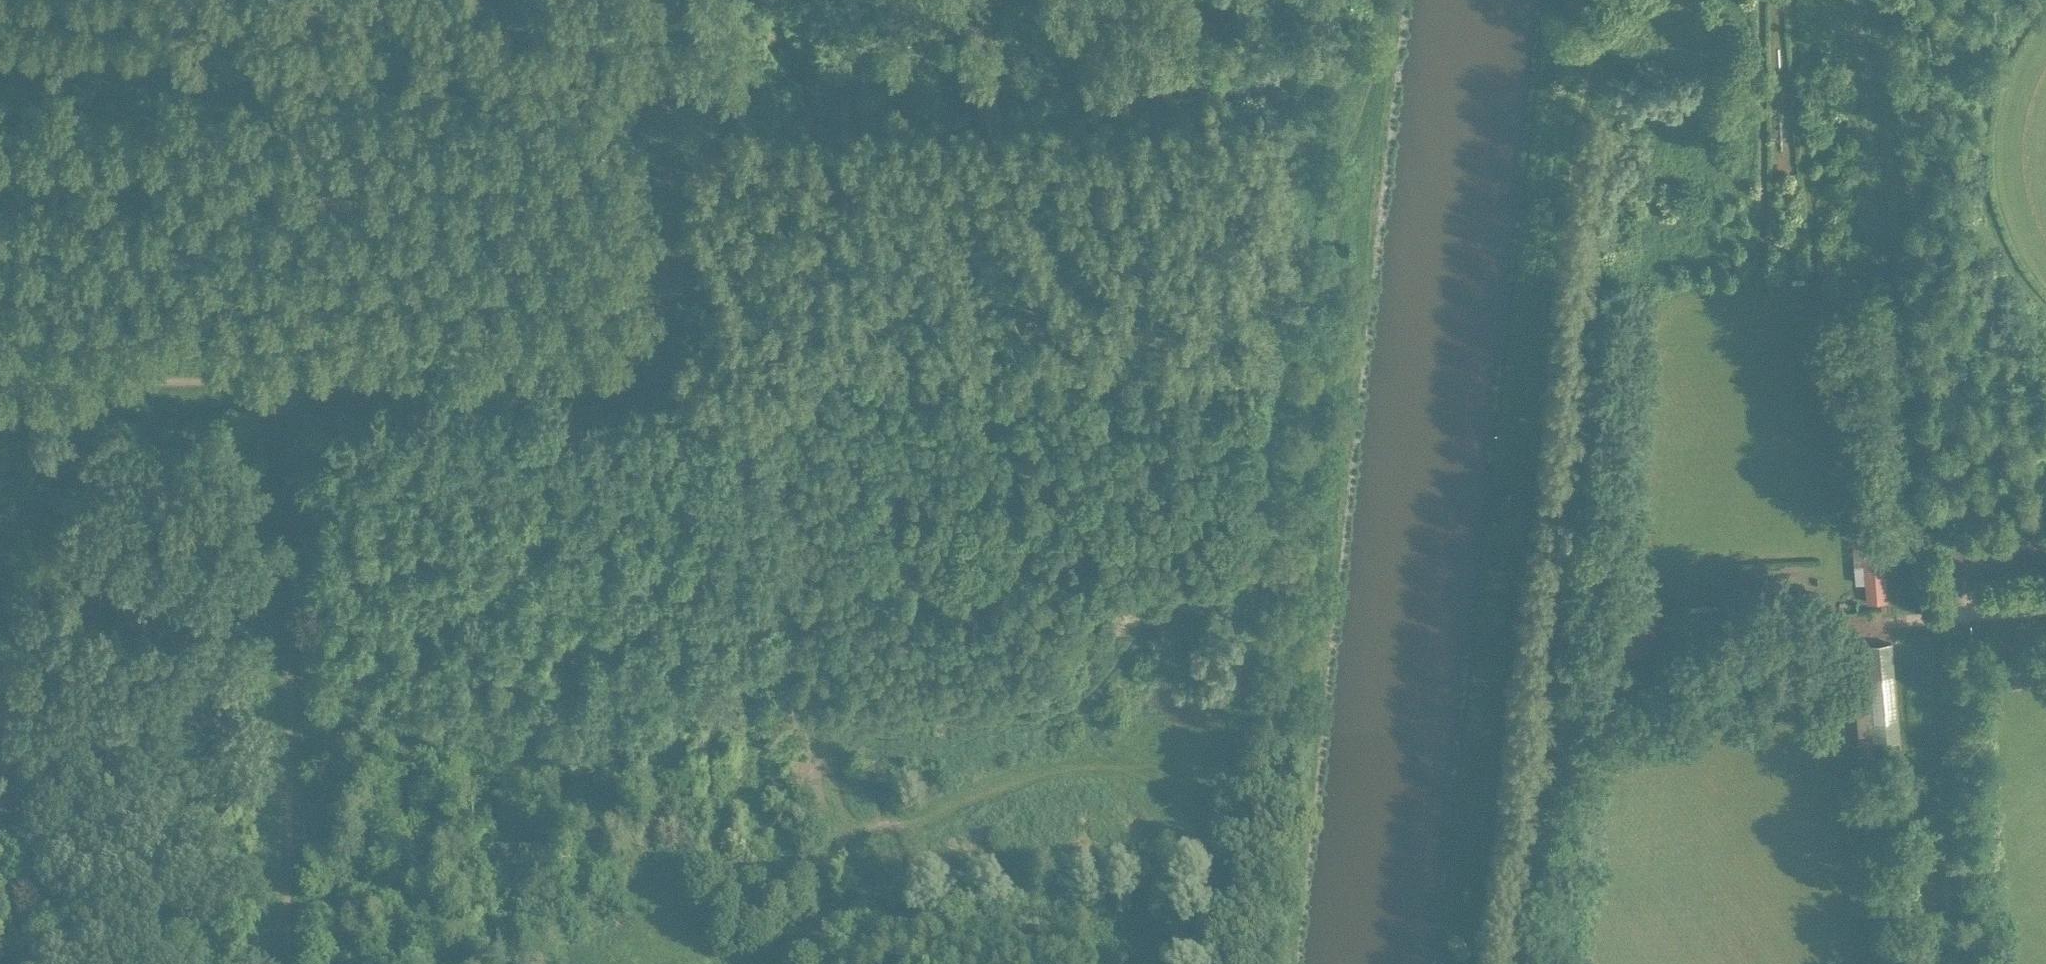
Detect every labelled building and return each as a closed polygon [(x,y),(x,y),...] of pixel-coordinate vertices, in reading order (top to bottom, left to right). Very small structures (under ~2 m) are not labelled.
[(1868,653),(1876,751),(1900,749),(1892,651),(1868,653)]
